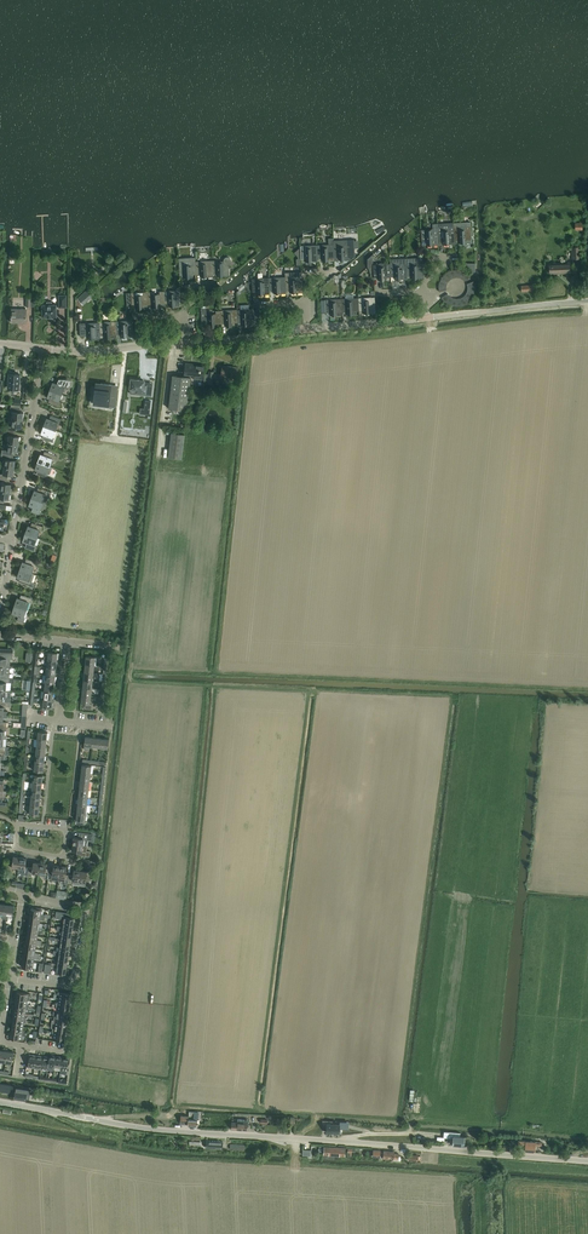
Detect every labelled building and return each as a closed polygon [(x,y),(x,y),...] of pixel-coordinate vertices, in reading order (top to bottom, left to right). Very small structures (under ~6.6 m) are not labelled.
[(454,223),(454,224),(455,241),(459,240),(459,244),(472,243),(471,226),(471,222),(454,223)] [(433,229),(421,229),(422,243),(426,242),(427,245),(427,246),(439,245),(439,242),(438,228),(438,223),(433,224),(433,229)] [(438,228),(439,242),(443,242),(443,245),(455,244),(455,241),(454,224),(453,223),(450,224),(450,228),(438,228)] [(386,229),(384,226),(376,230),(378,234),(386,229)] [(334,241),(334,244),(334,257),(338,257),(338,261),(346,260),(352,260),(355,257),(355,248),(354,241),(354,240),(334,241)] [(329,244),(318,245),(318,258),(322,258),(322,262),(330,261),(335,261),(334,257),(334,244),(329,244)] [(305,246),(300,246),(300,248),(301,259),(306,259),(306,262),(313,262),(318,262),(318,258),(318,245),(317,245),(313,245),(305,246)] [(573,260),(580,259),(580,247),(572,247),(573,260)] [(182,258),(179,258),(179,262),(180,276),(184,275),(184,279),(192,278),(192,275),(197,275),(196,267),(196,261),(196,257),(182,258)] [(217,260),(212,260),(213,274),(218,273),(218,277),(230,276),(229,265),(230,264),(231,263),(232,262),(232,261),(232,260),(232,259),(231,259),(231,258),(229,257),(227,257),(226,257),(225,258),(224,260),(224,261),(217,262),(217,260)] [(394,264),(390,264),(391,277),(395,277),(395,280),(407,279),(407,263),(407,258),(402,260),(402,261),(394,262),(394,264)] [(212,260),(196,261),(196,267),(197,275),(201,274),(201,278),(214,277),(214,276),(213,274),(212,260)] [(412,263),(407,263),(407,279),(408,279),(408,276),(411,276),(411,279),(418,279),(419,279),(424,279),(424,275),(424,268),(428,268),(428,262),(427,263),(424,263),(423,263),(412,263)] [(554,265),(549,265),(549,267),(549,273),(551,272),(551,275),(561,274),(572,273),(572,270),(570,270),(570,266),(572,266),(571,262),(554,263),(554,265)] [(378,264),(373,265),(374,270),(374,278),(379,277),(379,281),(386,281),(386,277),(391,277),(390,264),(385,264),(383,263),(380,263),(378,264)] [(466,275),(463,279),(464,280),(466,281),(471,276),(469,274),(468,273),(467,273),(466,275)] [(291,276),(285,277),(285,278),(286,290),(290,290),(290,293),(297,293),(303,293),(303,288),(303,280),(302,276),(291,276)] [(274,277),(269,278),(269,284),(270,291),(274,291),(274,294),(280,294),(280,293),(282,293),(282,294),(286,294),(286,290),(285,278),(285,277),(282,277),(274,277)] [(263,278),(252,279),(252,282),(253,292),(258,292),(258,295),(265,295),(265,294),(266,294),(266,295),(270,295),(270,291),(269,284),(269,278),(263,278)] [(170,291),(164,291),(165,304),(169,304),(170,307),(177,307),(182,306),(182,303),(182,297),(185,297),(185,291),(181,291),(181,290),(181,287),(178,287),(176,289),(176,290),(170,291)] [(152,292),(148,292),(149,305),(153,305),(153,308),(165,307),(166,307),(165,304),(164,291),(160,291),(160,294),(153,294),(152,292)] [(84,292),(77,298),(83,305),(90,299),(84,292)] [(135,292),(131,293),(132,306),(136,306),(137,309),(144,309),(144,308),(145,308),(145,309),(149,309),(149,305),(148,292),(135,292)] [(448,294),(442,297),(443,299),(446,302),(450,296),(448,294)] [(464,296),(464,297),(468,303),(469,302),(472,299),(466,295),(464,296)] [(375,297),(358,298),(359,311),(364,311),(364,314),(376,313),(375,298),(375,297)] [(346,299),(342,299),(343,312),(347,312),(347,315),(355,315),(355,311),(359,311),(358,298),(354,298),(354,301),(347,301),(346,301),(346,299)] [(325,300),(321,300),(322,310),(326,310),(326,312),(326,313),(331,313),(331,316),(343,315),(343,313),(343,312),(342,299),(336,299),(325,300)] [(204,301),(201,305),(202,322),(204,322),(204,325),(209,325),(209,328),(217,327),(217,324),(221,324),(221,310),(216,311),(216,314),(208,314),(208,311),(205,308),(206,307),(206,305),(205,304),(205,302),(204,301)] [(47,305),(43,305),(43,317),(47,317),(48,317),(52,317),(53,317),(57,317),(57,305),(52,305),(52,303),(52,302),(50,302),(49,302),(48,302),(47,302),(47,304),(47,305)] [(26,323),(27,309),(12,309),(12,323),(26,323)] [(240,309),(237,310),(238,323),(242,323),(242,326),(249,326),(250,326),(250,325),(251,325),(251,326),(255,326),(255,322),(254,316),(258,316),(258,309),(254,310),(254,309),(249,309),(242,309),(241,309),(240,309)] [(225,310),(221,310),(221,324),(226,324),(226,327),(233,326),(233,323),(238,323),(237,310),(232,310),(225,310)] [(133,320),(116,321),(117,335),(121,334),(122,338),(134,337),(133,321),(133,320)] [(112,321),(100,322),(100,336),(101,336),(105,335),(105,339),(117,338),(117,335),(116,321),(115,321),(112,321)] [(100,322),(80,323),(81,337),(89,336),(89,340),(96,339),(100,339),(100,336),(100,322)] [(185,377),(192,378),(192,377),(193,378),(203,379),(205,365),(186,363),(185,377)] [(209,374),(208,384),(212,384),(213,381),(223,382),(224,376),(237,377),(238,367),(223,365),(222,375),(213,374),(214,372),(209,371),(209,374)] [(20,383),(20,375),(15,374),(15,372),(11,372),(11,374),(10,374),(8,388),(19,389),(22,389),(21,392),(26,392),(27,383),(22,383),(20,383)] [(185,377),(173,375),(169,408),(188,411),(192,378),(185,377)] [(53,382),(50,390),(63,394),(65,387),(69,389),(70,386),(73,387),(74,385),(74,382),(71,381),(71,380),(59,379),(57,384),(53,382)] [(131,379),(130,387),(139,388),(138,394),(152,396),(153,385),(145,384),(145,380),(131,379)] [(96,383),(93,403),(110,405),(110,402),(116,402),(118,391),(112,390),(112,386),(101,385),(101,383),(96,383)] [(50,390),(47,397),(51,399),(50,403),(59,406),(61,402),(60,402),(63,394),(50,390)] [(11,407),(10,411),(13,412),(12,419),(23,420),(24,413),(20,412),(21,408),(11,407)] [(44,426),(56,430),(59,423),(60,423),(62,419),(52,416),(51,420),(47,418),(44,426)] [(8,426),(7,431),(17,432),(17,428),(22,428),(23,420),(12,419),(11,427),(8,426)] [(54,437),(56,430),(44,426),(41,433),(45,435),(44,439),(53,442),(55,438),(54,437)] [(7,431),(6,435),(9,436),(8,443),(19,444),(20,437),(16,436),(17,432),(7,431)] [(182,459),(185,435),(172,433),(169,457),(182,459)] [(2,450),(2,454),(13,456),(13,452),(18,452),(19,444),(8,443),(7,450),(2,450)] [(50,466),(53,459),(55,460),(57,456),(46,452),(45,456),(41,454),(38,462),(50,466)] [(2,454),(1,459),(5,459),(4,467),(15,468),(16,460),(12,460),(13,456),(2,454)] [(53,467),(50,466),(38,462),(35,469),(39,471),(37,475),(47,478),(48,474),(50,474),(53,467)] [(8,480),(9,475),(14,476),(15,468),(4,467),(3,474),(0,474),(0,478),(8,480)] [(1,483),(0,490),(8,491),(11,492),(12,484),(8,484),(8,480),(0,478),(0,483),(1,483)] [(32,498),(47,503),(49,496),(50,496),(52,492),(49,491),(40,488),(38,491),(35,490),(32,498)] [(4,503),(5,499),(10,500),(11,492),(8,491),(0,490),(0,503),(4,503)] [(44,511),(47,503),(32,498),(29,505),(34,507),(33,511),(41,514),(42,510),(44,511)] [(25,533),(38,538),(40,530),(41,531),(43,526),(34,523),(32,527),(28,526),(25,533)] [(35,545),(38,538),(25,533),(23,541),(27,542),(26,546),(35,550),(37,546),(35,545)] [(20,569),(33,574),(35,567),(36,567),(37,562),(28,559),(27,563),(23,562),(20,569)] [(35,575),(33,574),(20,569),(17,577),(21,578),(20,582),(35,587),(36,583),(33,582),(35,575)] [(15,606),(27,610),(29,603),(31,603),(32,599),(23,595),(21,599),(17,598),(15,606)] [(24,617),(27,610),(15,606),(12,613),(16,614),(15,618),(24,622),(26,617),(24,617)] [(3,666),(7,666),(10,666),(11,659),(13,659),(13,655),(13,653),(13,649),(8,649),(8,654),(1,654),(1,658),(0,658),(0,666),(3,666)] [(44,656),(44,659),(48,660),(57,661),(58,653),(49,652),(48,657),(44,656)] [(86,664),(95,665),(96,657),(87,656),(86,664)] [(48,660),(47,668),(56,669),(57,661),(48,660)] [(86,664),(85,672),(94,673),(95,665),(86,664)] [(0,674),(0,678),(10,678),(10,674),(10,666),(7,666),(3,666),(0,666),(0,674)] [(47,668),(46,675),(55,676),(56,669),(47,668)] [(85,672),(84,679),(93,680),(94,673),(85,672)] [(46,675),(46,683),(55,684),(55,676),(46,675)] [(7,690),(7,683),(9,683),(10,678),(0,678),(0,690),(7,690)] [(84,679),(83,687),(92,688),(93,680),(84,679)] [(46,683),(45,691),(54,692),(55,684),(46,683)] [(83,687),(82,695),(91,696),(92,688),(83,687)] [(5,702),(6,702),(8,702),(9,702),(11,702),(11,699),(11,698),(11,691),(11,690),(7,690),(0,690),(0,702),(5,702)] [(45,691),(44,699),(53,700),(54,692),(45,691)] [(82,695),(81,703),(86,704),(86,707),(87,708),(91,708),(92,708),(92,704),(91,704),(91,696),(82,695)] [(44,699),(43,707),(48,707),(52,708),(53,700),(44,699)] [(4,715),(8,715),(8,711),(4,711),(5,707),(8,707),(8,706),(10,706),(11,706),(11,703),(11,702),(9,702),(8,702),(6,702),(5,702),(0,702),(0,714),(4,715)] [(7,727),(7,722),(4,722),(4,719),(4,717),(8,718),(8,715),(4,715),(0,714),(0,726),(7,727)] [(38,739),(47,740),(48,732),(39,731),(38,739)] [(100,748),(101,738),(86,737),(85,746),(100,748)] [(101,738),(100,748),(108,748),(109,739),(101,738)] [(46,748),(47,740),(38,739),(37,747),(46,748)] [(45,756),(46,748),(37,747),(36,755),(45,756)] [(44,764),(45,756),(36,755),(35,763),(36,763),(44,764)] [(44,772),(44,764),(36,763),(35,763),(34,771),(44,772)] [(83,765),(82,772),(91,774),(92,766),(83,765)] [(82,772),(81,780),(90,781),(91,774),(82,772)] [(34,774),(33,782),(42,783),(42,782),(43,775),(34,774)] [(81,780),(80,788),(89,789),(90,781),(81,780)] [(33,782),(32,790),(41,791),(42,783),(33,782)] [(80,788),(79,796),(88,797),(89,789),(80,788)] [(32,790),(31,798),(41,799),(41,791),(32,790)] [(79,796),(78,804),(82,804),(87,805),(88,797),(79,796)] [(31,798),(31,806),(40,807),(41,799),(31,798)] [(78,804),(77,812),(84,812),(87,813),(87,812),(87,805),(82,804),(78,804)] [(31,806),(30,814),(39,815),(40,807),(31,806)] [(77,820),(76,822),(78,822),(82,823),(83,823),(83,820),(86,821),(86,817),(89,817),(89,813),(87,813),(84,812),(77,812),(77,820)] [(74,837),(73,844),(79,845),(84,845),(88,846),(88,841),(89,841),(93,841),(94,834),(85,833),(79,832),(79,838),(78,837),(74,837)] [(73,844),(72,850),(78,851),(77,855),(86,856),(90,857),(91,852),(87,851),(88,846),(84,845),(79,845),(73,844)] [(6,865),(5,870),(6,870),(8,870),(12,871),(12,869),(13,867),(19,868),(20,857),(14,856),(13,864),(9,863),(9,865),(6,865)] [(19,870),(18,873),(25,874),(25,875),(25,876),(28,876),(29,867),(26,867),(26,866),(27,858),(21,857),(20,857),(19,868),(19,870)] [(29,867),(28,876),(32,877),(32,873),(33,873),(39,874),(40,863),(34,862),(33,868),(29,867)] [(40,863),(39,874),(42,874),(42,875),(42,876),(43,878),(44,878),(45,878),(45,879),(48,879),(50,869),(46,869),(47,864),(40,863)] [(50,869),(48,879),(49,879),(59,880),(61,867),(61,866),(54,865),(54,870),(50,869)] [(61,867),(59,880),(60,881),(63,881),(65,883),(65,884),(68,885),(69,884),(70,875),(66,875),(67,867),(61,866),(61,867)] [(70,875),(69,884),(78,885),(79,885),(81,871),(80,871),(74,870),(74,876),(70,876),(70,875)] [(81,871),(79,885),(89,886),(90,878),(90,877),(89,876),(87,876),(88,872),(81,871)] [(8,905),(6,919),(8,920),(9,915),(13,916),(15,906),(8,905)] [(30,915),(45,917),(46,915),(41,914),(42,910),(31,908),(30,915)] [(54,911),(53,915),(56,915),(56,916),(56,918),(64,919),(64,920),(64,923),(74,924),(74,918),(72,918),(72,913),(65,912),(57,911),(54,911)] [(30,915),(29,922),(40,923),(41,919),(45,920),(45,917),(30,915)] [(29,922),(28,928),(39,929),(43,930),(45,930),(46,928),(44,928),(42,927),(41,927),(39,927),(40,923),(29,922)] [(28,928),(27,934),(38,936),(39,932),(43,933),(43,930),(39,929),(28,928)] [(57,929),(57,931),(62,931),(62,935),(72,937),(73,931),(63,929),(61,929),(57,928),(57,929)] [(27,934),(27,941),(41,943),(42,941),(37,940),(38,936),(27,934)] [(53,940),(53,942),(54,942),(61,944),(60,947),(70,949),(71,943),(61,941),(55,940),(53,940)] [(26,947),(25,954),(40,956),(40,953),(35,953),(36,949),(26,947)] [(53,953),(53,955),(59,956),(58,960),(64,961),(68,961),(69,955),(53,953)] [(25,954),(24,960),(34,962),(35,958),(39,959),(40,956),(25,954)] [(24,960),(23,967),(25,968),(25,970),(35,971),(35,969),(33,968),(34,962),(24,960)] [(46,964),(44,973),(51,974),(52,967),(57,968),(56,972),(56,974),(56,975),(63,976),(64,973),(66,974),(67,967),(57,966),(52,965),(49,964),(47,964),(46,964)] [(17,992),(16,999),(28,1000),(29,997),(30,997),(30,994),(17,992)] [(58,992),(58,995),(59,995),(59,998),(71,1000),(72,993),(60,992),(58,992)] [(57,1002),(56,1005),(70,1007),(71,1000),(59,998),(58,1002),(57,1002)] [(15,1005),(29,1007),(29,1004),(27,1004),(28,1000),(16,999),(15,1005)] [(56,1005),(56,1007),(57,1008),(57,1011),(69,1013),(70,1007),(56,1005)] [(14,1011),(14,1018),(27,1020),(27,1017),(25,1017),(26,1013),(18,1012),(14,1011)] [(54,1011),(53,1015),(55,1016),(54,1018),(68,1020),(69,1013),(57,1011),(54,1011)] [(14,1018),(13,1024),(24,1026),(25,1022),(26,1023),(27,1020),(14,1018)] [(52,1024),(67,1026),(68,1020),(54,1018),(54,1020),(53,1020),(52,1024)] [(13,1024),(12,1031),(25,1033),(25,1030),(24,1030),(24,1026),(13,1024)] [(52,1024),(52,1028),(53,1028),(53,1031),(66,1032),(67,1026),(52,1024)] [(12,1031),(11,1038),(22,1040),(22,1035),(24,1036),(25,1033),(12,1031)] [(53,1031),(52,1033),(54,1034),(53,1038),(65,1039),(66,1032),(53,1031)] [(7,1051),(6,1062),(13,1063),(14,1052),(7,1051)] [(30,1055),(28,1067),(35,1068),(35,1066),(37,1056),(30,1055)] [(35,1066),(35,1068),(41,1069),(41,1068),(42,1066),(43,1057),(37,1056),(35,1066)] [(54,1068),(61,1069),(61,1066),(63,1057),(56,1056),(55,1066),(54,1068)] [(61,1066),(61,1069),(67,1070),(69,1058),(63,1057),(61,1066)] [(10,1093),(11,1090),(11,1088),(11,1086),(11,1085),(0,1084),(0,1091),(10,1093)] [(17,1087),(15,1098),(26,1100),(27,1094),(31,1095),(32,1090),(28,1089),(17,1087)] [(181,1120),(181,1124),(183,1124),(188,1124),(189,1124),(188,1126),(197,1126),(197,1123),(197,1121),(197,1119),(191,1119),(189,1118),(189,1116),(188,1116),(181,1116),(181,1120)] [(232,1122),(232,1129),(247,1130),(247,1127),(249,1127),(250,1124),(250,1122),(248,1122),(248,1120),(238,1120),(232,1119),(232,1120),(232,1122)] [(323,1122),(323,1128),(326,1129),(327,1129),(327,1130),(326,1133),(340,1134),(340,1133),(340,1129),(341,1124),(332,1124),(332,1123),(333,1121),(325,1121),(324,1121),(323,1121),(323,1122)] [(451,1132),(450,1137),(451,1137),(451,1141),(453,1142),(453,1144),(453,1145),(464,1146),(466,1146),(468,1145),(468,1142),(467,1141),(464,1140),(465,1137),(462,1137),(460,1136),(461,1133),(454,1132),(451,1132)] [(542,1146),(542,1142),(536,1142),(518,1141),(518,1146),(525,1147),(525,1151),(535,1152),(536,1146),(542,1146)] [(320,1146),(320,1151),(324,1151),(324,1154),(345,1155),(345,1147),(325,1146),(325,1147),(320,1146)] [(384,1153),(380,1153),(381,1151),(373,1150),(373,1156),(380,1157),(383,1157),(394,1158),(394,1160),(401,1161),(401,1156),(399,1156),(399,1154),(395,1153),(395,1152),(384,1151),(384,1153)]
